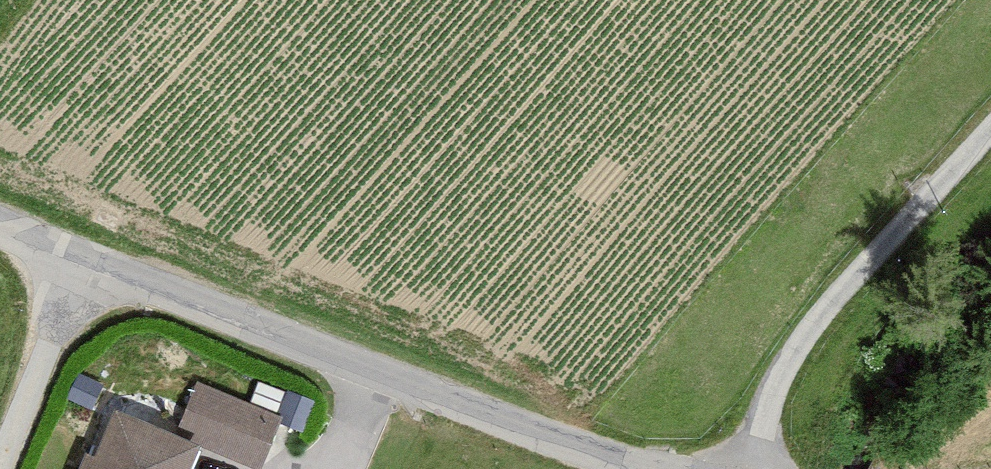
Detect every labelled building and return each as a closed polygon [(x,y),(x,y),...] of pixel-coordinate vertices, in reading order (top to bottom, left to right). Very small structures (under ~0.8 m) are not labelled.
[(172,437),(197,446),(256,468),(261,468),(280,417),(193,384),(172,437)] [(108,412),(86,468),(188,468),(197,446),(172,437),(108,412)]
